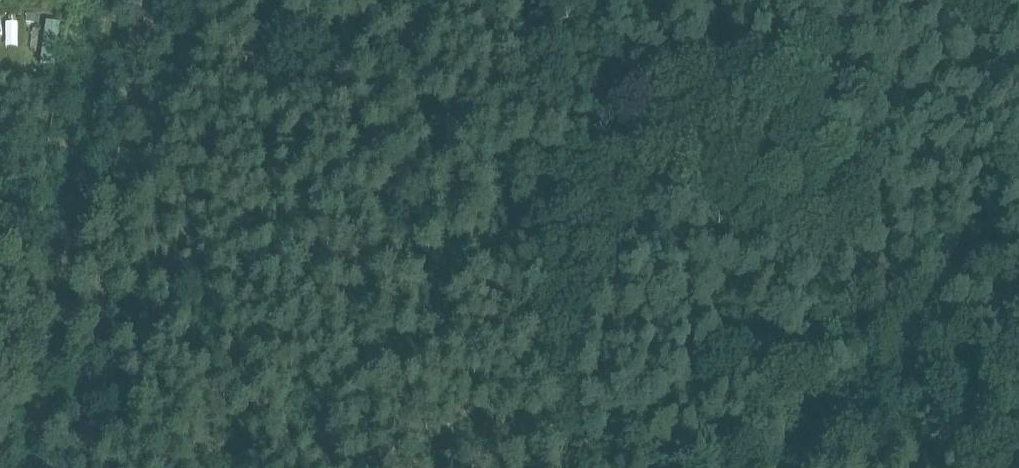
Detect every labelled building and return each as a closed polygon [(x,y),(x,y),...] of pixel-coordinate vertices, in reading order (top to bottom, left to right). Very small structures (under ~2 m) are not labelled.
[(27,15),(26,23),(35,24),(35,16),(27,15)] [(8,19),(10,27),(18,26),(16,18),(8,19)] [(46,24),(41,64),(55,66),(60,26),(46,24)]
